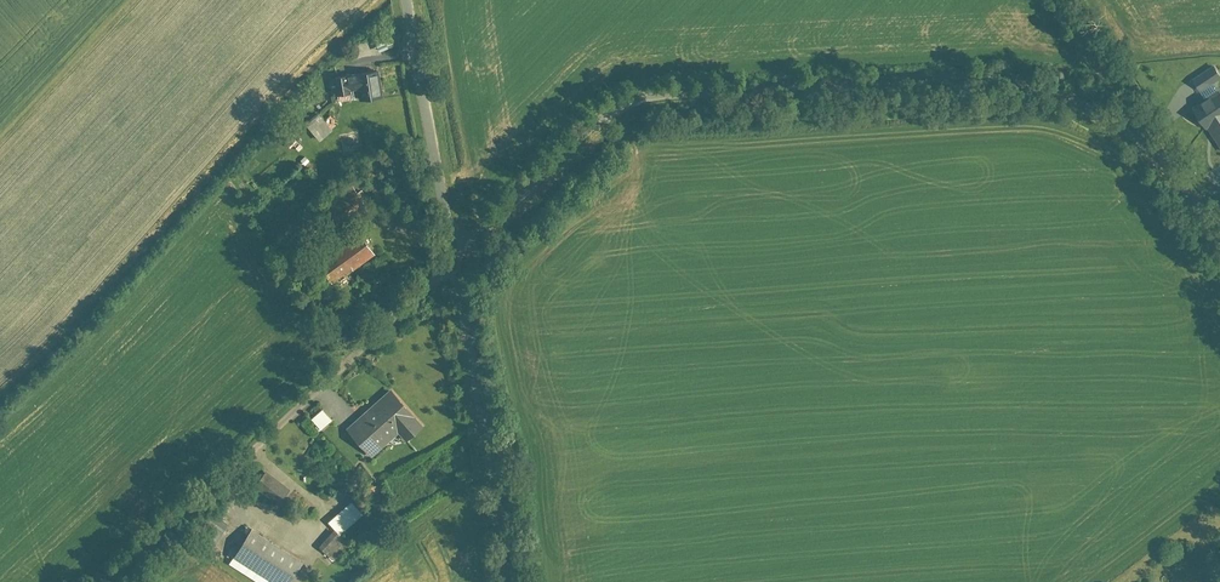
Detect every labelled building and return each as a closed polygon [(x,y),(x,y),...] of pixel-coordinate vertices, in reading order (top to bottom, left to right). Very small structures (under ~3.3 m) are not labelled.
[(360,97),(361,106),(386,102),(381,70),(338,76),(341,99),(360,97)] [(306,126),(321,144),(336,132),(321,114),(306,126)] [(303,220),(317,240),(365,209),(351,188),(303,220)] [(322,266),(338,290),(375,265),(358,241),(322,266)] [(279,252),(290,270),(306,261),(295,242),(279,252)] [(408,444),(426,428),(391,391),(347,431),(374,460),(401,436),(408,444)] [(312,422),(320,431),(332,421),(324,412),(312,422)] [(266,467),(252,488),(280,507),(294,485),(266,467)] [(382,487),(373,488),(375,500),(384,499),(382,487)] [(354,501),(331,522),(342,534),(365,513),(354,501)] [(206,533),(220,541),(230,524),(216,516),(206,533)] [(235,561),(269,581),(296,581),(306,565),(253,532),(235,561)] [(336,535),(321,554),(338,567),(353,548),(336,535)]
